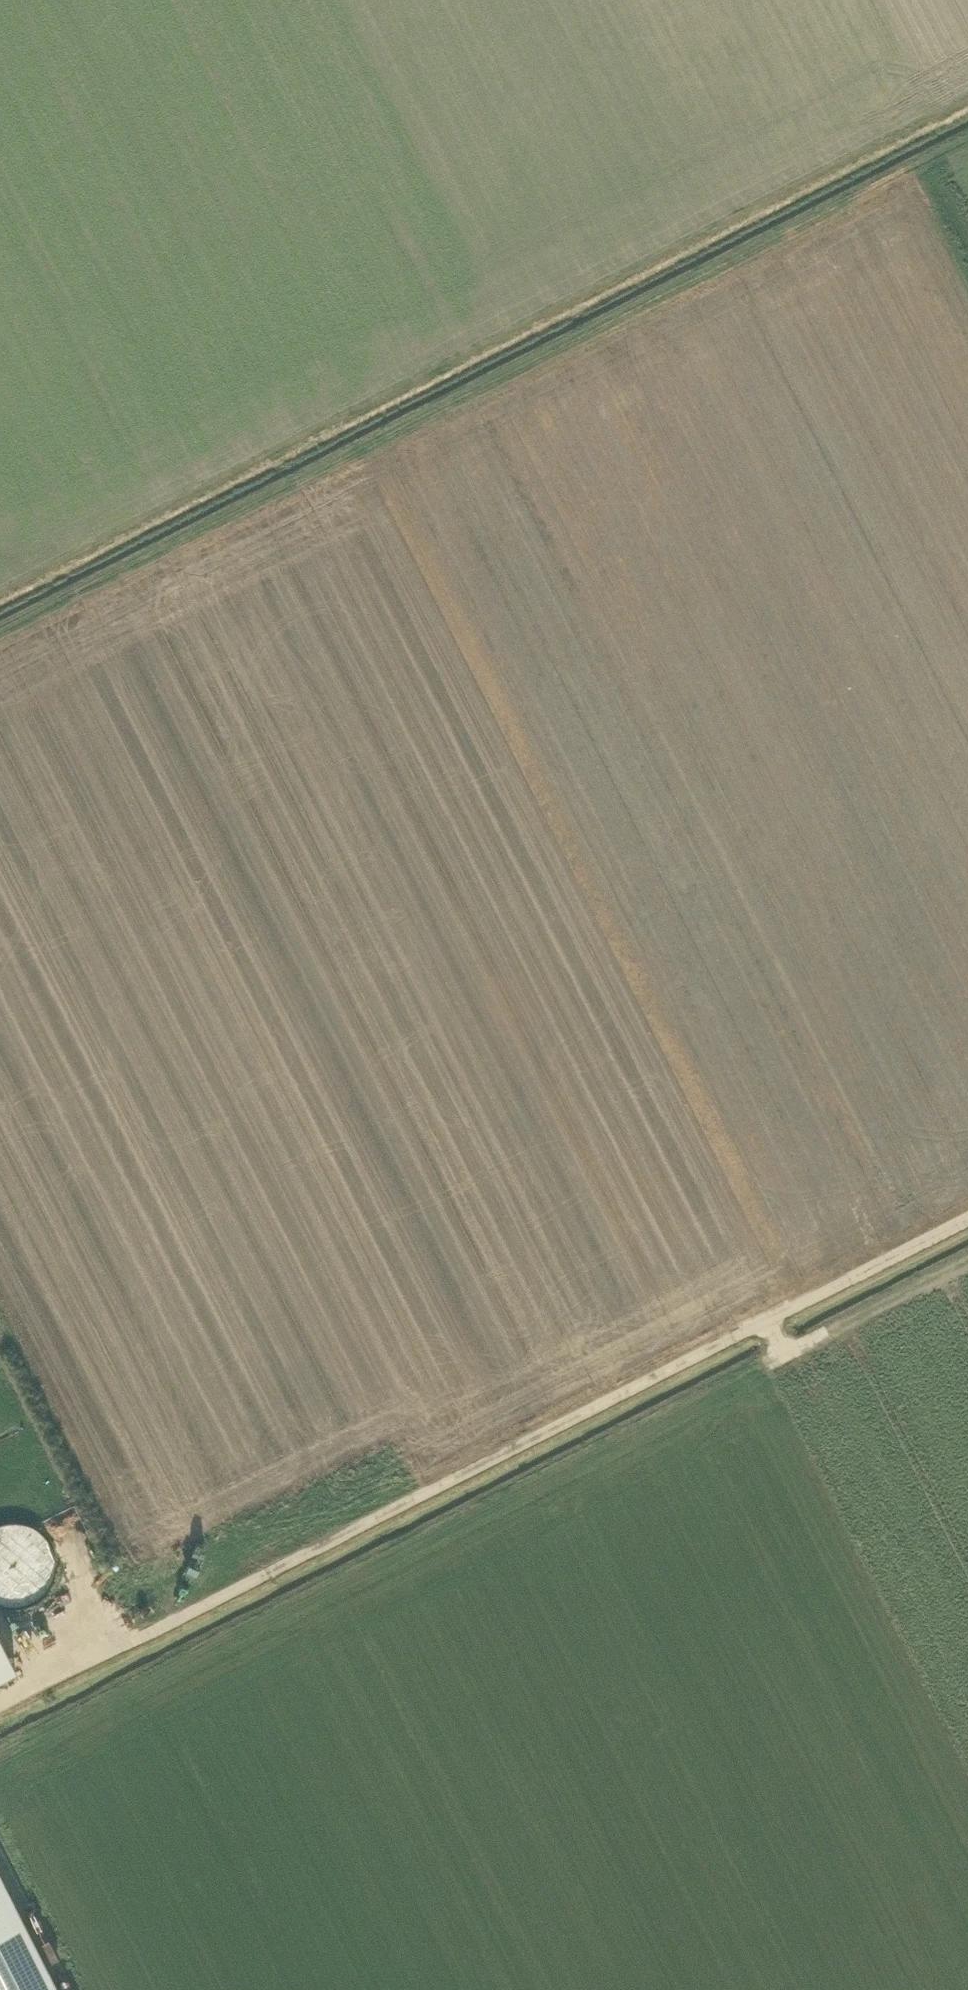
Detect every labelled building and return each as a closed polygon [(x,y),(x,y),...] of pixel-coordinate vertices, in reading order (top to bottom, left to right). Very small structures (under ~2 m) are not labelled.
[(14,1671),(0,1643),(0,1678),(14,1671)] [(0,1876),(0,1989),(58,1989),(0,1876)]
